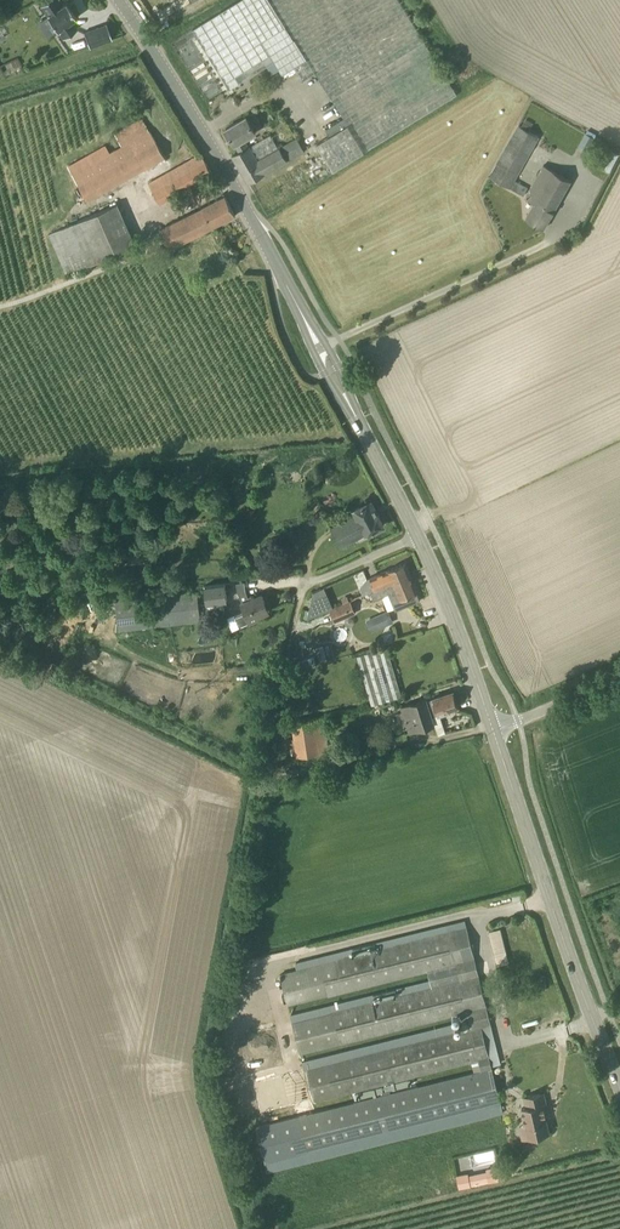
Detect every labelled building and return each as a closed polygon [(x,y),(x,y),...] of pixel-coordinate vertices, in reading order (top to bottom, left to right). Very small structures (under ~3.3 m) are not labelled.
[(57,0),(48,0),(40,5),(47,15),(46,15),(57,31),(57,30),(63,38),(77,29),(71,21),(76,18),(66,2),(61,5),(57,0)] [(344,164),(457,95),(399,0),(239,0),(193,28),(230,88),(240,82),(236,76),(270,54),(282,74),(295,66),(303,80),(315,72),(348,125),(317,143),(333,170),(344,164)] [(89,47),(112,39),(106,24),(84,32),(89,47)] [(164,157),(149,131),(141,116),(113,132),(122,146),(110,153),(105,144),(68,166),(73,174),(87,200),(164,157)] [(248,146),(244,139),(256,132),(246,116),(225,129),(235,145),(236,144),(240,151),(233,155),(232,155),(249,183),(250,183),(250,182),(266,173),(287,160),(288,160),(304,150),(297,137),(279,148),(278,147),(258,159),(250,146),(249,146),(248,146)] [(524,195),(528,188),(514,180),(539,136),(519,125),(490,176),(524,195)] [(592,153),(599,140),(585,133),(578,145),(592,153)] [(609,149),(599,167),(609,172),(619,154),(609,149)] [(160,203),(213,173),(201,153),(148,182),(160,203)] [(544,229),(571,180),(544,165),(525,198),(534,203),(526,218),(544,229)] [(171,248),(235,215),(225,196),(162,228),(161,228),(171,248)] [(117,205),(49,234),(67,275),(134,246),(117,205)] [(366,534),(384,524),(371,500),(353,510),(355,514),(331,527),(341,546),(365,534),(366,534)] [(144,553),(127,555),(128,565),(145,562),(144,553)] [(394,582),(410,575),(405,563),(388,570),(371,577),(374,586),(371,587),(373,591),(394,582)] [(420,600),(417,592),(410,575),(394,582),(373,591),(371,592),(374,600),(384,596),(384,595),(389,593),(395,610),(420,600)] [(223,585),(205,587),(205,590),(207,604),(225,602),(227,602),(226,594),(225,585),(223,585)] [(313,592),(307,618),(330,609),(321,588),(313,592)] [(156,626),(200,621),(197,591),(116,601),(119,630),(128,629),(156,626)] [(247,591),(238,592),(245,610),(235,614),(240,626),(258,618),(257,616),(268,611),(261,594),(250,599),(247,591)] [(335,622),(355,614),(350,602),(330,610),(335,622)] [(374,630),(393,623),(389,611),(369,618),(374,630)] [(372,705),(399,697),(402,696),(387,647),(384,648),(357,656),(372,705)] [(304,668),(316,665),(314,656),(302,659),(304,668)] [(439,716),(449,712),(448,710),(458,707),(453,691),(433,698),(427,700),(431,715),(432,715),(438,713),(439,716)] [(431,715),(427,700),(426,699),(401,707),(402,711),(407,725),(409,732),(435,724),(432,715),(431,715)] [(297,756),(329,752),(324,717),(292,722),(297,756)] [(278,995),(279,1001),(286,1000),(287,1005),(289,1005),(293,1022),(292,1022),(243,1035),(244,1040),(237,1041),(239,1048),(246,1046),(247,1053),(240,1055),(242,1061),(249,1060),(250,1065),(300,1052),(467,1011),(471,1029),(304,1070),(237,1087),(238,1090),(231,1092),(232,1098),(239,1096),(241,1103),(234,1105),(236,1111),(243,1110),(244,1117),(312,1100),(478,1059),(481,1072),(297,1117),(248,1129),(249,1137),(242,1138),(244,1145),(251,1143),(253,1150),(246,1152),(247,1158),(254,1156),(256,1164),(305,1152),(501,1103),(489,1056),(482,1026),(491,1024),(467,928),(457,930),(280,975),(281,980),(274,982),(276,988),(283,986),(285,993),(278,995)] [(232,1056),(227,1058),(233,1075),(239,1073),(232,1056)] [(527,1137),(537,1135),(549,1132),(542,1104),(546,1103),(543,1093),(524,1097),(525,1106),(520,1107),(524,1124),(527,1137)] [(485,1169),(486,1172),(489,1183),(506,1179),(502,1165),(485,1169)]
